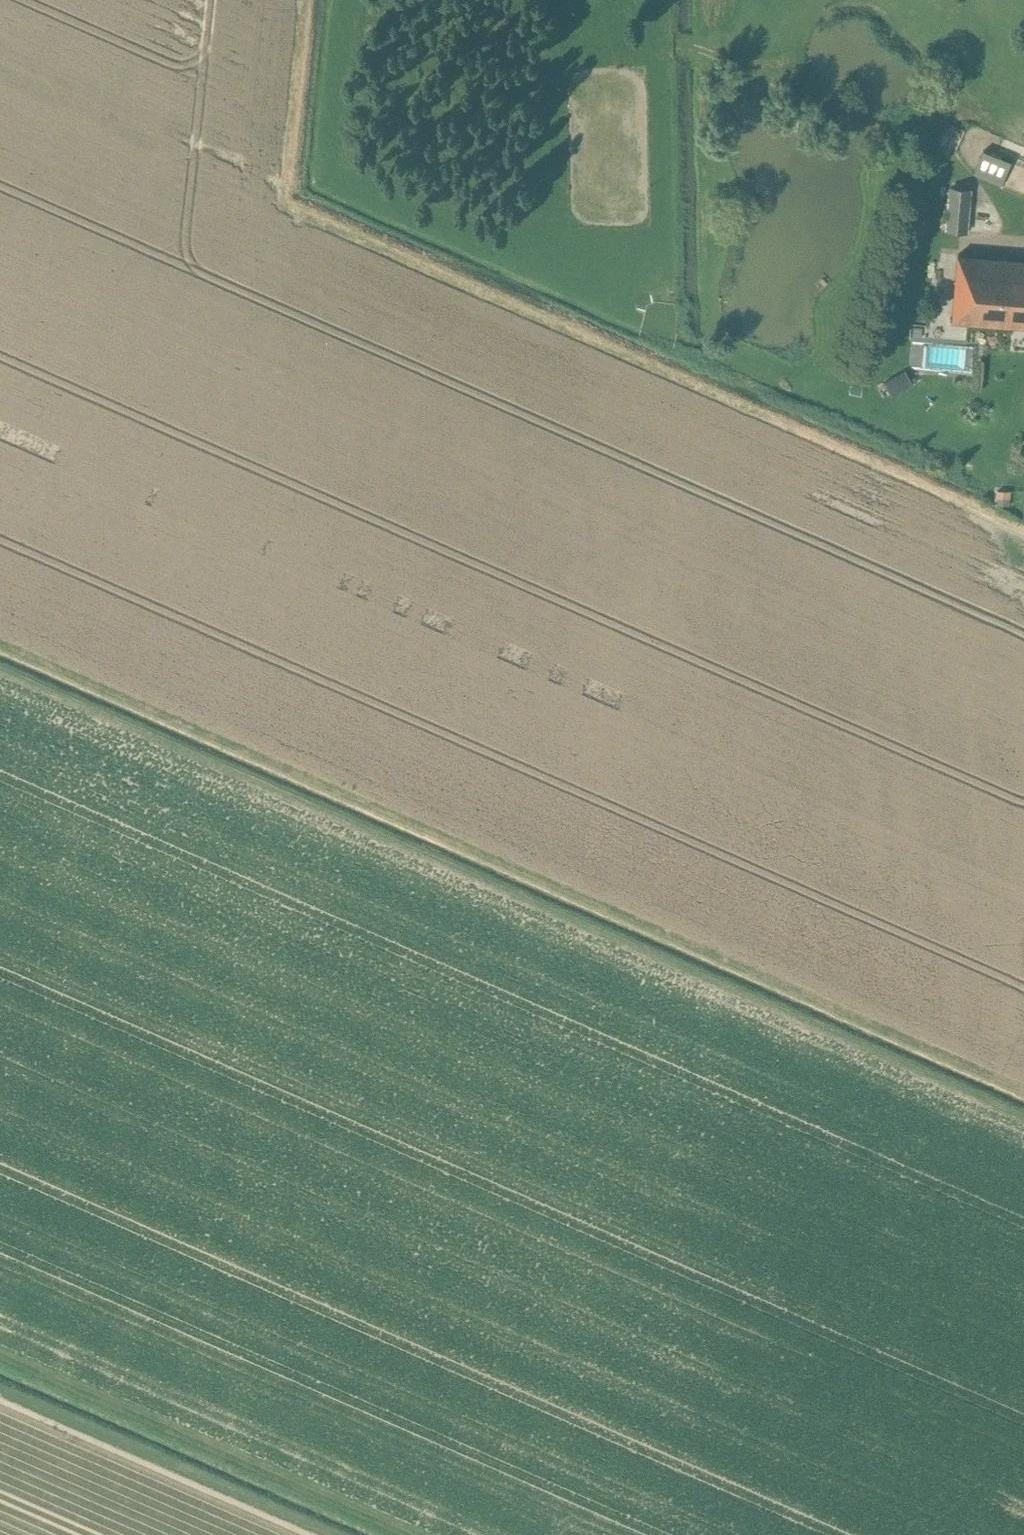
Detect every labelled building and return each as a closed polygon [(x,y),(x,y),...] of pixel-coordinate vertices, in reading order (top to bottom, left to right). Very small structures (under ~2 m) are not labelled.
[(983,146),(973,170),(1002,182),(1012,158),(997,152),(983,146)] [(951,185),(948,223),(957,223),(967,224),(970,187),(951,185)] [(954,306),(967,307),(966,321),(1023,325),(1023,260),(958,255),(954,306)] [(922,326),(912,326),(912,335),(921,336),(922,326)] [(905,369),(895,375),(902,388),(912,383),(905,369)] [(895,375),(885,381),(892,394),(902,388),(895,375)] [(1010,491),(996,491),(996,504),(1010,504),(1010,491)]
